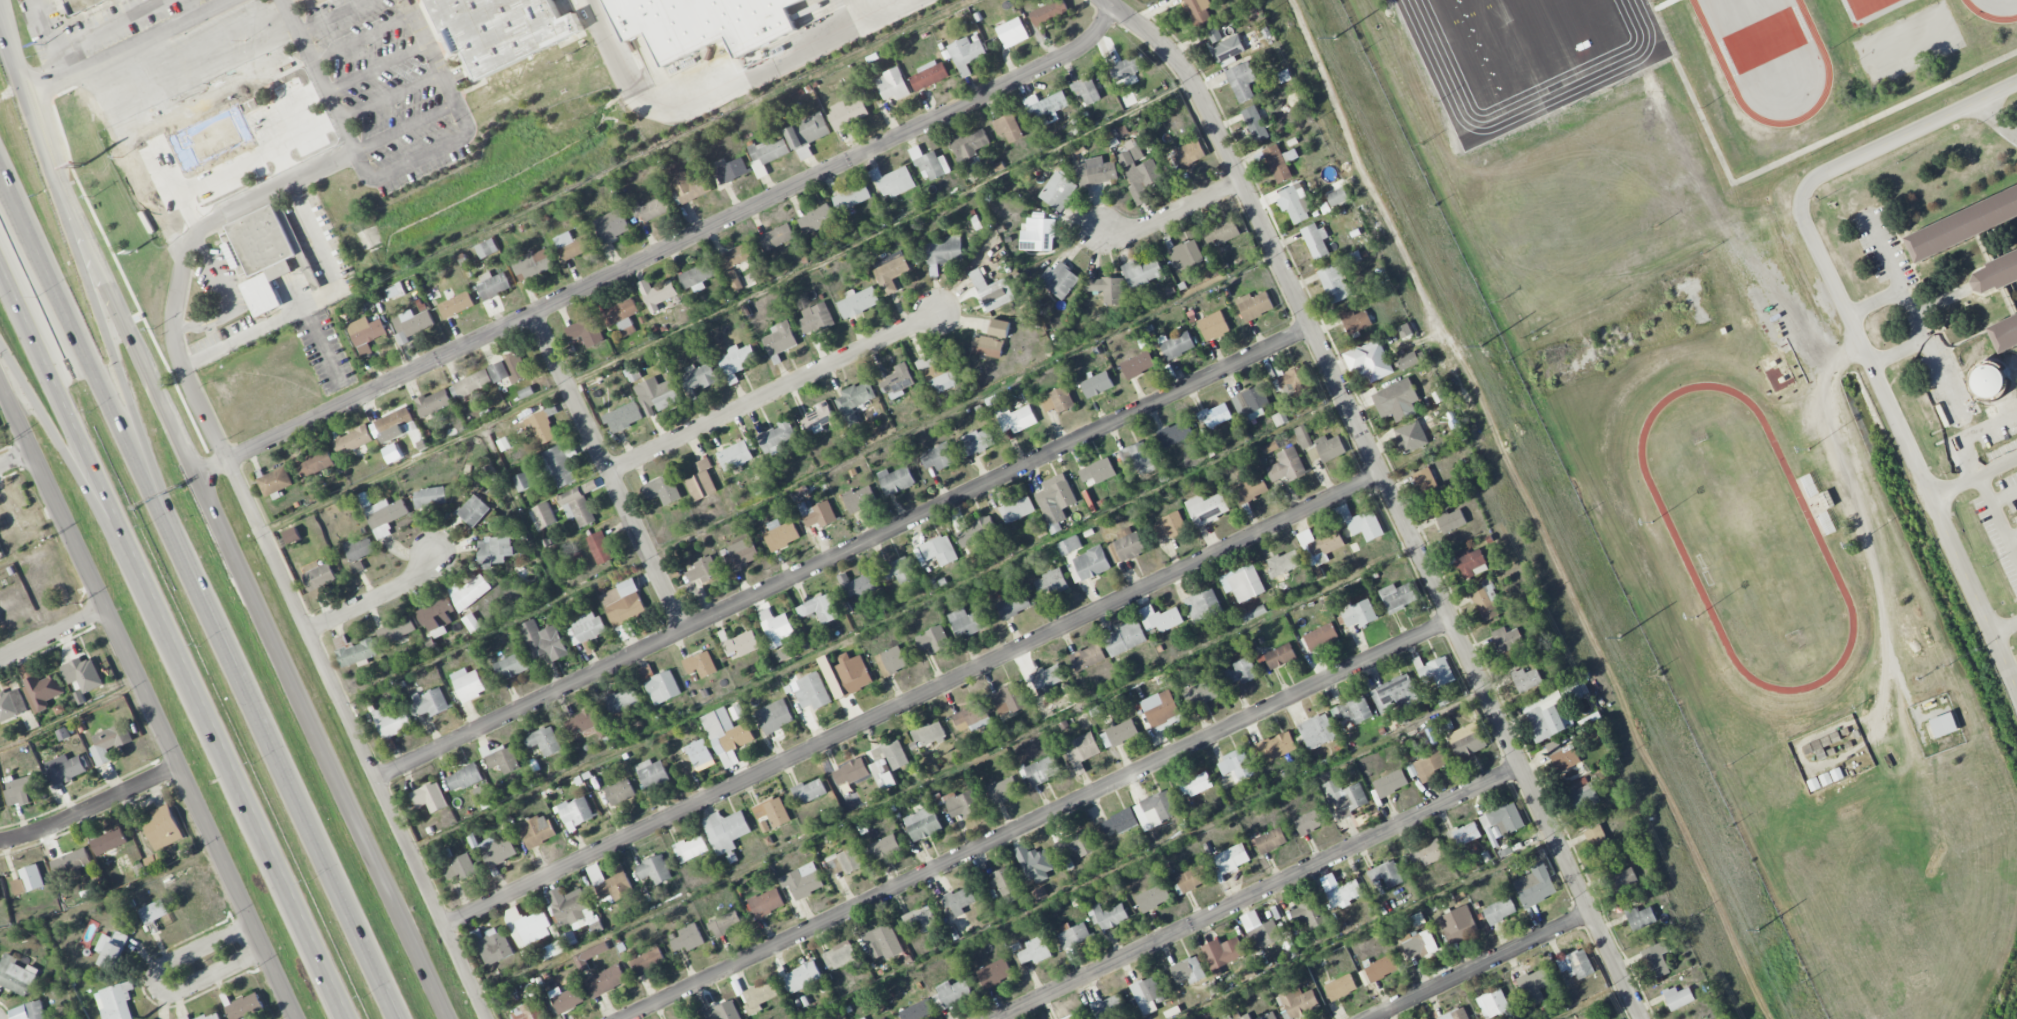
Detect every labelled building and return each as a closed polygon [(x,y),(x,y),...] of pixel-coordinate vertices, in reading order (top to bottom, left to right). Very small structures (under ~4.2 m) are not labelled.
[(72,20),(116,0),(63,0),(72,20)] [(472,86),(431,0),(555,0),(563,17),(578,10),(587,30),(472,86)] [(627,44),(605,0),(801,0),(787,7),(800,33),(738,63),(725,37),(664,68),(648,34),(627,44)] [(1065,0),(1062,0),(1030,10),(1035,25),(1069,14),(1065,0)] [(1209,0),(1184,0),(1197,28),(1212,20),(1207,9),(1212,6),(1209,0)] [(997,27),(1006,48),(1029,38),(1021,17),(997,27)] [(1206,28),(1212,44),(1222,40),(1216,24),(1206,28)] [(1217,63),(1245,53),(1239,35),(1210,45),(1217,63)] [(948,45),(962,78),(972,74),(968,63),(987,55),(981,40),(971,44),(968,37),(948,45)] [(1148,68),(1141,53),(1109,67),(1116,83),(1123,80),(1125,84),(1133,81),(1130,75),(1148,68)] [(942,59),(917,70),(919,73),(909,78),(916,92),(950,77),(942,59)] [(1255,97),(1249,83),(1257,80),(1248,60),(1225,71),(1240,104),(1255,97)] [(884,100),(895,95),(897,100),(911,94),(899,67),(874,78),(884,100)] [(1086,106),(1102,99),(1091,75),(1071,84),(1078,98),(1082,96),(1086,106)] [(1040,120),(1043,126),(1059,119),(1056,111),(1070,105),(1064,91),(1027,106),(1034,123),(1040,120)] [(844,101),(827,107),(835,130),(869,118),(863,99),(845,105),(844,101)] [(1256,142),(1270,136),(1256,105),(1242,111),(1256,142)] [(991,122),(997,135),(1004,132),(1009,143),(1024,137),(1013,112),(991,122)] [(799,161),(814,156),(809,143),(831,134),(823,113),(786,127),(799,161)] [(990,144),(984,129),(963,138),(960,130),(948,135),(964,171),(982,164),(976,150),(990,144)] [(791,153),(785,137),(772,142),(771,139),(747,148),(760,178),(769,174),(765,164),(791,153)] [(1176,149),(1184,167),(1207,156),(1199,139),(1176,149)] [(1263,151),(1278,183),(1292,176),(1287,163),(1299,157),(1295,148),(1282,154),(1278,144),(1263,151)] [(950,172),(944,155),(937,158),(935,151),(923,155),(919,145),(911,148),(922,181),(950,172)] [(1153,159),(1136,166),(1134,160),(1141,157),(1137,146),(1117,155),(1138,206),(1149,201),(1144,189),(1163,181),(1153,159)] [(1075,163),(1079,188),(1119,180),(1115,161),(1104,163),(1103,157),(1075,163)] [(715,168),(721,185),(749,174),(743,158),(715,168)] [(916,186),(907,165),(883,176),(879,167),(869,171),(874,182),(877,180),(886,200),(916,186)] [(1038,197),(1062,212),(1078,185),(1055,171),(1038,197)] [(691,183),(685,172),(671,179),(683,205),(713,190),(705,175),(691,183)] [(832,197),(839,213),(872,198),(866,182),(832,197)] [(1314,216),(1299,183),(1279,192),(1294,225),(1314,216)] [(1905,239),(2016,186),(2016,218),(1917,263),(1905,239)] [(1327,194),(1332,207),(1349,200),(1344,187),(1327,194)] [(643,216),(644,221),(672,212),(667,195),(631,206),(635,219),(643,216)] [(222,235),(229,231),(227,226),(274,203),(298,255),(287,260),(294,271),(272,281),(283,305),(257,318),(241,285),(267,272),(265,270),(252,277),(249,272),(241,275),(222,235)] [(798,217),(805,235),(836,222),(829,204),(798,217)] [(631,230),(620,208),(593,221),(604,243),(631,230)] [(1207,243),(1218,239),(1220,244),(1241,234),(1233,217),(1202,231),(1207,243)] [(1055,219),(1027,218),(1027,231),(1020,230),(1020,250),(1054,251),(1055,219)] [(1324,239),(1329,237),(1325,227),(1318,229),(1316,223),(1301,229),(1314,260),(1330,253),(1324,239)] [(766,251),(795,239),(789,224),(760,235),(766,251)] [(572,239),(570,232),(554,237),(562,261),(593,251),(588,234),(572,239)] [(963,261),(961,234),(945,235),(946,242),(927,244),(929,277),(939,276),(938,262),(963,261)] [(475,246),(481,259),(499,251),(493,238),(475,246)] [(1169,250),(1177,272),(1204,261),(1195,239),(1169,250)] [(725,271),(757,256),(750,241),(718,256),(725,271)] [(511,262),(520,282),(554,268),(545,247),(511,262)] [(871,264),(885,296),(897,290),(893,279),(904,274),(902,269),(909,267),(902,250),(871,264)] [(1351,265),(1363,259),(1358,250),(1347,255),(1351,265)] [(1987,264),(2016,250),(2016,281),(1999,290),(1997,287),(1984,294),(1975,291),(1971,282),(1974,273),(1988,267),(1987,264)] [(1121,266),(1131,289),(1165,275),(1157,258),(1137,267),(1134,261),(1121,266)] [(679,275),(686,290),(692,287),(695,293),(706,288),(703,281),(718,274),(711,260),(679,275)] [(1081,278),(1060,261),(1053,270),(1049,267),(1038,281),(1063,301),(1081,278)] [(1336,263),(1317,273),(1333,305),(1352,295),(1336,263)] [(1006,278),(988,286),(980,268),(969,272),(988,312),(1016,299),(1006,278)] [(743,288),(734,270),(725,274),(735,292),(743,288)] [(482,283),(478,284),(483,300),(512,290),(506,272),(492,277),(490,271),(479,275),(482,283)] [(1104,305),(1123,305),(1123,279),(1086,278),(1086,291),(1104,292),(1104,305)] [(652,288),(648,279),(638,283),(652,314),(660,310),(658,304),(678,295),(672,280),(652,288)] [(844,318),(881,305),(874,286),(855,293),(854,289),(845,293),(847,299),(838,302),(844,318)] [(475,306),(469,291),(438,304),(445,319),(475,306)] [(1275,309),(1267,291),(1252,297),(1251,293),(1236,299),(1246,322),(1275,309)] [(607,328),(618,324),(623,337),(636,332),(630,316),(639,312),(633,298),(600,312),(607,328)] [(802,311),(804,318),(799,320),(806,336),(835,323),(825,301),(802,311)] [(1348,335),(1372,326),(1366,310),(1354,314),(1352,309),(1340,314),(1348,335)] [(391,319),(398,334),(395,336),(400,346),(409,342),(407,338),(435,325),(428,310),(414,316),(411,310),(391,319)] [(1207,342),(1231,332),(1221,310),(1198,320),(1207,342)] [(2000,353),(2016,345),(2016,314),(1988,328),(2000,353)] [(347,325),(362,358),(373,353),(368,342),(387,333),(380,318),(369,323),(366,316),(347,325)] [(584,338),(587,348),(605,342),(596,317),(566,327),(571,343),(584,338)] [(773,334),(763,337),(769,356),(798,346),(788,320),(770,326),(773,334)] [(1413,333),(1408,323),(1398,328),(1403,338),(1413,333)] [(1157,339),(1167,361),(1196,348),(1188,330),(1168,339),(1166,335),(1157,339)] [(974,336),(971,353),(1002,358),(1004,340),(974,336)] [(1352,373),(1361,369),(1367,384),(1394,373),(1379,338),(1343,354),(1352,373)] [(751,344),(739,349),(737,345),(727,349),(730,354),(719,358),(730,385),(739,382),(735,371),(758,361),(751,344)] [(1156,366),(1148,350),(1120,363),(1128,380),(1156,366)] [(1397,360),(1402,371),(1420,362),(1415,351),(1397,360)] [(496,383),(510,377),(513,384),(529,376),(519,352),(488,366),(496,383)] [(966,375),(957,352),(938,360),(936,355),(919,362),(933,395),(957,385),(955,379),(966,375)] [(678,374),(687,393),(702,386),(703,389),(719,382),(710,362),(696,369),(694,366),(678,374)] [(894,367),(897,374),(880,381),(885,393),(888,392),(891,400),(905,394),(902,389),(915,384),(906,362),(894,367)] [(1278,373),(1284,394),(1311,386),(1306,366),(1278,373)] [(450,385),(456,400),(493,384),(487,369),(450,385)] [(1114,387),(1107,370),(1081,383),(1088,399),(1114,387)] [(670,379),(659,384),(656,376),(634,386),(648,417),(657,413),(657,412),(681,401),(670,379)] [(1372,394),(1382,419),(1393,415),(1396,423),(1417,414),(1413,403),(1419,400),(1410,378),(1372,394)] [(841,392),(843,397),(836,399),(848,427),(860,422),(853,407),(877,398),(869,380),(841,392)] [(1232,395),(1241,423),(1265,415),(1263,407),(1269,405),(1263,385),(1232,395)] [(1055,408),(1058,414),(1076,406),(1067,386),(1040,398),(1046,413),(1055,408)] [(415,401),(422,417),(453,404),(446,388),(415,401)] [(813,406),(815,411),(801,418),(808,432),(835,419),(825,400),(813,406)] [(613,434),(644,420),(635,401),(604,415),(613,434)] [(1198,414),(1205,430),(1232,418),(1226,402),(1198,414)] [(1015,433),(1038,423),(1030,404),(1011,413),(1008,406),(995,412),(1004,432),(1012,428),(1015,433)] [(376,420),(386,443),(398,438),(396,433),(403,429),(405,432),(417,426),(408,406),(376,420)] [(556,438),(547,417),(559,413),(555,406),(524,419),(528,426),(531,425),(540,446),(556,438)] [(1276,427),(1288,422),(1284,410),(1272,416),(1276,427)] [(1429,444),(1417,417),(1393,429),(1405,455),(1429,444)] [(757,436),(766,457),(784,449),(782,444),(797,438),(788,418),(778,423),(779,426),(757,436)] [(1194,435),(1187,419),(1157,432),(1165,449),(1194,435)] [(1314,445),(1304,424),(1293,429),(1303,450),(1314,445)] [(374,442),(367,426),(332,440),(339,456),(374,442)] [(996,445),(987,427),(961,438),(963,444),(958,446),(963,459),(996,445)] [(1314,440),(1323,463),(1347,453),(1339,435),(1328,440),(1325,435),(1314,440)] [(754,459),(750,449),(754,447),(750,438),(718,452),(725,471),(754,459)] [(1119,450),(1124,464),(1134,460),(1140,476),(1156,470),(1145,441),(1119,450)] [(1262,446),(1265,454),(1279,449),(1276,441),(1262,446)] [(937,470),(956,464),(949,443),(920,452),(926,469),(936,466),(937,470)] [(1280,461),(1266,468),(1273,483),(1286,478),(1288,482),(1307,474),(1295,445),(1277,453),(1280,461)] [(577,481),(568,457),(577,454),(575,446),(562,451),(560,446),(539,453),(547,475),(553,473),(558,488),(577,481)] [(335,464),(327,448),(297,463),(305,479),(335,464)] [(694,502),(717,492),(708,469),(712,467),(708,457),(696,462),(701,473),(685,480),(694,502)] [(1079,466),(1084,486),(1116,478),(1111,458),(1079,466)] [(888,469),(877,473),(887,497),(916,484),(908,465),(890,473),(888,469)] [(1415,472),(1426,502),(1442,497),(1431,467),(1415,472)] [(258,477),(264,496),(293,487),(286,468),(258,477)] [(513,477),(518,492),(532,487),(528,472),(513,477)] [(665,506),(682,498),(671,473),(643,486),(650,501),(660,496),(665,506)] [(1077,503),(1064,473),(1042,482),(1045,490),(1035,494),(1041,509),(1056,503),(1059,510),(1077,503)] [(1269,492),(1263,476),(1234,487),(1240,503),(1269,492)] [(851,513),(878,501),(870,485),(854,492),(852,490),(842,494),(851,513)] [(575,517),(581,528),(596,521),(581,486),(558,496),(569,520),(575,517)] [(415,489),(416,507),(446,506),(446,488),(415,489)] [(1819,494),(1828,490),(1834,505),(1825,509),(1819,494)] [(490,508),(474,493),(456,512),(473,527),(490,508)] [(1204,501),(1201,495),(1185,502),(1195,527),(1230,513),(1222,493),(1204,501)] [(1036,511),(1028,495),(999,508),(1007,524),(1036,511)] [(388,523),(409,514),(403,499),(389,505),(387,499),(364,509),(378,541),(393,535),(388,523)] [(807,527),(820,522),(822,527),(837,521),(830,501),(808,508),(806,502),(799,504),(807,527)] [(541,529),(557,523),(548,502),(532,508),(541,529)] [(1353,518),(1347,504),(1334,509),(1341,523),(1353,518)] [(1468,524),(1461,509),(1449,514),(1446,507),(1434,513),(1444,534),(1468,524)] [(1161,517),(1163,522),(1154,525),(1159,537),(1168,533),(1170,538),(1188,531),(1179,510),(1161,517)] [(1385,534),(1374,510),(1357,518),(1368,542),(1385,534)] [(955,531),(964,550),(999,535),(990,516),(955,531)] [(764,533),(772,551),(801,539),(793,520),(781,525),(778,519),(767,524),(770,530),(764,533)] [(1113,542),(1123,563),(1145,552),(1132,525),(1116,533),(1119,539),(1113,542)] [(1312,568),(1329,560),(1326,554),(1346,545),(1338,529),(1315,539),(1310,529),(1297,534),(1312,568)] [(615,558),(602,530),(586,538),(599,566),(615,558)] [(927,561),(937,557),(941,567),(958,559),(947,533),(920,545),(927,561)] [(1061,556),(1082,547),(1077,535),(1056,544),(1061,556)] [(352,539),(341,544),(356,573),(366,569),(361,559),(375,551),(368,536),(355,543),(352,539)] [(734,570),(760,559),(751,536),(724,548),(734,570)] [(505,563),(505,556),(512,555),(512,537),(478,538),(479,570),(492,569),(492,564),(505,563)] [(1076,584),(1111,569),(1101,545),(1072,557),(1075,565),(1069,568),(1076,584)] [(1479,548),(1469,553),(1466,548),(1453,556),(1467,580),(1477,574),(1476,572),(1488,564),(1479,548)] [(1272,577),(1303,566),(1297,549),(1266,560),(1272,577)] [(703,583),(721,576),(712,555),(693,563),(695,568),(686,572),(691,582),(701,578),(703,583)] [(896,576),(899,584),(916,577),(907,556),(882,566),(888,579),(896,576)] [(312,596),(339,584),(329,562),(320,566),(318,560),(304,566),(308,574),(304,576),(312,596)] [(1220,577),(1227,593),(1233,591),(1239,604),(1266,592),(1253,562),(1220,577)] [(1034,580),(1040,595),(1050,590),(1053,596),(1070,588),(1060,568),(1034,580)] [(852,612),(866,607),(862,596),(879,589),(872,572),(850,580),(847,572),(838,575),(852,612)] [(492,587),(480,573),(462,589),(456,583),(446,592),(463,612),(492,587)] [(1469,588),(1483,622),(1500,615),(1493,600),(1498,598),(1490,579),(1469,588)] [(600,594),(614,628),(648,613),(634,580),(600,594)] [(1394,583),(1379,591),(1390,614),(1419,601),(1410,582),(1396,588),(1394,583)] [(1184,600),(1195,625),(1212,618),(1210,615),(1223,609),(1213,587),(1184,600)] [(997,603),(1004,619),(1032,607),(1025,590),(997,603)] [(796,607),(801,618),(817,612),(823,625),(840,617),(829,593),(796,607)] [(455,611),(449,596),(416,610),(423,627),(429,624),(435,638),(448,633),(445,626),(453,623),(449,613),(455,611)] [(1359,623),(1361,627),(1378,619),(1369,598),(1352,605),(1350,602),(1339,607),(1348,627),(1359,623)] [(1177,606),(1156,615),(1152,604),(1138,610),(1147,631),(1159,626),(1161,632),(1184,622),(1177,606)] [(1267,610),(1263,604),(1244,615),(1248,622),(1267,610)] [(758,613),(773,649),(784,645),(782,639),(795,633),(787,613),(774,618),(770,607),(758,613)] [(947,615),(957,637),(965,633),(967,637),(993,625),(985,607),(968,615),(964,607),(947,615)] [(573,627),(567,630),(574,646),(606,632),(596,609),(570,620),(573,627)] [(417,630),(409,614),(376,630),(384,645),(417,630)] [(557,624),(540,631),(535,619),(519,625),(532,660),(548,654),(551,662),(568,655),(557,624)] [(1147,643),(1140,622),(1103,634),(1111,656),(1147,643)] [(1303,635),(1311,652),(1340,639),(1333,622),(1303,635)] [(931,647),(933,652),(950,646),(943,626),(915,636),(920,651),(931,647)] [(1506,632),(1504,627),(1491,631),(1500,654),(1524,645),(1518,628),(1506,632)] [(343,668),(358,663),(359,667),(370,663),(368,658),(378,655),(373,639),(351,646),(347,634),(333,639),(343,668)] [(1070,653),(1076,671),(1106,661),(1100,644),(1070,653)] [(875,656),(885,677),(909,666),(899,645),(875,656)] [(718,671),(708,650),(683,661),(689,674),(698,670),(702,679),(718,671)] [(530,670),(524,652),(493,662),(500,680),(530,670)] [(836,699),(873,684),(862,654),(850,659),(847,652),(838,656),(841,664),(834,667),(829,654),(820,658),(836,699)] [(1226,672),(1230,684),(1240,680),(1241,684),(1258,677),(1250,656),(1232,662),(1234,669),(1226,672)] [(1439,688),(1456,680),(1445,656),(1424,665),(1420,656),(1413,659),(1424,683),(1435,679),(1439,688)] [(84,693),(104,685),(93,658),(83,662),(81,658),(60,666),(68,684),(78,680),(84,693)] [(18,666),(24,680),(37,675),(31,661),(18,666)] [(1065,682),(1060,664),(1030,674),(1036,691),(1065,682)] [(486,692),(477,669),(468,673),(466,668),(450,674),(458,693),(455,694),(458,704),(486,692)] [(1525,673),(1523,668),(1510,673),(1519,693),(1543,683),(1537,668),(1525,673)] [(682,693),(671,670),(644,682),(655,706),(682,693)] [(815,710),(832,702),(818,671),(796,680),(800,688),(795,690),(803,709),(812,705),(815,710)] [(35,714),(50,708),(47,700),(65,693),(57,674),(40,680),(38,676),(22,682),(35,714)] [(1419,704),(1410,674),(1371,687),(1379,713),(1398,707),(1399,710),(1419,704)] [(1535,743),(1575,726),(1568,709),(1559,712),(1557,707),(1589,693),(1583,680),(1519,707),(1535,743)] [(1014,713),(1029,705),(1017,682),(990,695),(1001,716),(1012,710),(1014,713)] [(28,711),(19,687),(0,695),(0,722),(28,711)] [(430,711),(431,716),(449,709),(441,687),(412,698),(415,704),(409,705),(414,717),(430,711)] [(611,714),(640,704),(634,687),(605,697),(611,714)] [(1141,701),(1154,733),(1184,721),(1170,689),(1141,701)] [(1330,710),(1335,721),(1352,713),(1357,724),(1374,716),(1364,694),(1330,710)] [(795,722),(784,698),(755,711),(766,735),(795,722)] [(992,722),(981,700),(951,714),(960,732),(973,726),(975,730),(992,722)] [(385,739),(413,725),(404,707),(389,715),(385,706),(371,713),(385,739)] [(702,717),(725,769),(740,763),(734,750),(755,740),(747,722),(734,728),(725,707),(702,717)] [(600,738),(607,736),(598,708),(566,719),(571,735),(596,726),(600,738)] [(1958,730),(1951,712),(1929,720),(1936,738),(1958,730)] [(1298,725),(1309,750),(1337,738),(1326,713),(1298,725)] [(1106,732),(1100,735),(1107,749),(1139,735),(1132,718),(1115,726),(1113,721),(1103,725),(1106,732)] [(911,731),(919,748),(938,740),(938,741),(947,738),(940,720),(911,731)] [(90,748),(98,767),(112,760),(109,751),(134,740),(126,721),(93,736),(97,745),(90,748)] [(1458,759),(1488,747),(1478,722),(1448,733),(1458,759)] [(524,737),(529,749),(539,744),(545,758),(563,750),(552,725),(524,737)] [(1258,744),(1267,763),(1297,748),(1289,730),(1258,744)] [(1101,753),(1092,731),(1063,744),(1077,776),(1086,772),(1082,761),(1101,753)] [(1818,760),(1827,756),(1823,747),(1841,741),(1838,732),(1802,745),(1805,755),(1815,752),(1818,760)] [(695,769),(714,762),(705,739),(686,745),(695,769)] [(910,764),(900,739),(872,750),(877,762),(872,765),(883,791),(898,785),(892,771),(910,764)] [(1549,751),(1556,772),(1581,764),(1574,743),(1549,751)] [(481,747),(489,769),(500,765),(504,774),(520,768),(511,744),(491,751),(488,745),(481,747)] [(1236,783),(1254,775),(1243,749),(1217,760),(1223,776),(1231,772),(1236,783)] [(1434,771),(1448,765),(1440,750),(1407,766),(1413,777),(1418,774),(1423,784),(1437,777),(1434,771)] [(87,772),(80,755),(69,760),(66,754),(44,763),(54,787),(87,772)] [(1032,785),(1061,776),(1055,756),(1019,767),(1023,779),(1029,777),(1032,785)] [(870,774),(863,757),(832,771),(839,787),(870,774)] [(670,780),(661,760),(652,764),(650,759),(636,765),(646,790),(670,780)] [(452,791),(462,787),(463,789),(483,781),(476,763),(446,776),(452,791)] [(1373,781),(1380,798),(1409,785),(1402,769),(1373,781)] [(1213,787),(1207,771),(1179,781),(1185,797),(1213,787)] [(30,802),(28,793),(45,788),(41,773),(3,783),(10,807),(30,802)] [(995,805),(1020,793),(1013,776),(987,788),(995,805)] [(792,789),(799,806),(828,793),(820,777),(792,789)] [(611,806),(636,797),(630,778),(605,787),(611,806)] [(1369,803),(1360,782),(1343,790),(1337,778),(1324,784),(1340,821),(1353,815),(1351,811),(1369,803)] [(415,805),(425,800),(432,814),(449,806),(437,781),(410,793),(415,805)] [(1600,803),(1592,783),(1568,793),(1576,813),(1600,803)] [(962,815),(963,819),(982,812),(974,790),(945,800),(952,818),(962,815)] [(1144,831),(1179,816),(1168,790),(1133,805),(1144,831)] [(559,805),(567,829),(595,820),(587,796),(559,805)] [(774,828),(791,821),(781,796),(752,808),(757,820),(768,815),(774,828)] [(184,839),(169,803),(152,811),(156,819),(143,824),(155,851),(184,839)] [(943,829),(933,805),(904,818),(915,842),(943,829)] [(1294,818),(1300,835),(1329,825),(1323,808),(1294,818)] [(1101,819),(1106,833),(1117,829),(1119,834),(1138,827),(1132,809),(1101,819)] [(733,840),(752,832),(742,810),(722,819),(719,811),(702,819),(718,857),(737,849),(733,840)] [(557,837),(547,813),(518,824),(528,849),(557,837)] [(763,833),(771,830),(767,820),(760,823),(763,833)] [(1456,838),(1458,846),(1482,838),(1476,822),(1447,831),(1450,840),(1456,838)] [(1586,830),(1597,860),(1613,854),(1602,824),(1586,830)] [(128,843),(121,827),(90,840),(97,856),(128,843)] [(1288,843),(1281,827),(1255,839),(1262,855),(1288,843)] [(1056,841),(1061,855),(1079,848),(1082,856),(1096,851),(1088,830),(1056,841)] [(674,846),(681,863),(709,851),(702,834),(674,846)] [(868,845),(875,861),(901,850),(894,834),(868,845)] [(1446,857),(1439,839),(1407,852),(1415,870),(1446,857)] [(1213,856),(1222,875),(1251,861),(1242,842),(1213,856)] [(1036,883),(1049,878),(1047,870),(1053,868),(1046,848),(1029,853),(1026,845),(1015,849),(1027,881),(1035,878),(1036,883)] [(863,867),(854,846),(826,858),(833,876),(844,871),(846,874),(863,867)] [(50,861),(57,878),(92,865),(86,848),(50,861)] [(150,871),(167,864),(161,852),(144,859),(150,871)] [(448,880),(460,876),(462,880),(477,874),(469,852),(451,859),(453,865),(444,869),(448,880)] [(651,876),(655,885),(672,879),(663,854),(635,865),(640,880),(651,876)] [(1373,868),(1381,891),(1403,883),(1395,860),(1373,868)] [(1533,873),(1512,882),(1523,908),(1558,894),(1544,860),(1530,866),(1533,873)] [(778,877),(783,888),(790,886),(795,900),(824,888),(814,862),(778,877)] [(605,879),(598,863),(587,867),(600,900),(612,896),(615,902),(635,894),(625,871),(605,879)] [(21,879),(12,882),(16,895),(46,886),(39,864),(18,870),(21,879)] [(1210,881),(1203,865),(1176,876),(1183,893),(1210,881)] [(993,888),(998,886),(1006,904),(1023,896),(1010,866),(987,876),(993,888)] [(1619,868),(1610,871),(1616,890),(1638,883),(1633,867),(1620,871),(1619,868)] [(1349,900),(1363,894),(1357,878),(1325,891),(1333,910),(1350,903),(1349,900)] [(1143,913),(1172,900),(1164,883),(1135,896),(1143,913)] [(943,897),(953,919),(965,913),(963,908),(976,902),(969,885),(943,897)] [(584,888),(564,895),(561,887),(547,892),(559,922),(561,921),(564,928),(572,925),(574,930),(591,924),(595,933),(601,931),(584,888)] [(756,919),(785,906),(777,887),(748,900),(756,919)] [(1517,914),(1511,897),(1483,907),(1489,925),(1517,914)] [(145,925),(170,914),(163,899),(139,909),(145,925)] [(1291,908),(1297,925),(1307,921),(1310,929),(1326,923),(1317,899),(1291,908)] [(1103,931),(1130,919),(1122,903),(1103,911),(1100,905),(1088,910),(1094,925),(1100,922),(1103,931)] [(1479,932),(1467,904),(1438,917),(1450,945),(1479,932)] [(554,933),(543,910),(523,919),(517,905),(503,912),(520,949),(554,933)] [(902,916),(908,929),(919,925),(922,933),(938,926),(929,905),(902,916)] [(1624,911),(1634,932),(1657,921),(1651,906),(1639,911),(1636,905),(1624,911)] [(709,921),(716,937),(743,926),(736,910),(709,921)] [(1241,916),(1256,950),(1282,939),(1274,920),(1262,924),(1256,910),(1241,916)] [(678,929),(680,934),(670,938),(675,951),(686,947),(687,951),(705,944),(696,923),(678,929)] [(864,933),(874,963),(903,953),(892,923),(864,933)] [(1091,940),(1086,924),(1057,933),(1062,949),(1091,940)] [(513,955),(500,926),(485,932),(487,936),(476,941),(487,966),(513,955)] [(1411,962),(1438,949),(1429,929),(1418,934),(1416,931),(1400,938),(1411,962)] [(102,933),(95,950),(104,954),(99,964),(114,971),(129,936),(116,930),(113,938),(102,933)] [(1034,959),(1036,963),(1052,956),(1042,935),(1025,942),(1028,948),(1018,953),(1023,964),(1034,959)] [(1202,945),(1214,978),(1223,974),(1220,966),(1245,957),(1239,937),(1221,943),(1219,939),(1202,945)] [(566,950),(562,940),(541,949),(546,959),(566,950)] [(830,970),(857,959),(850,941),(822,952),(830,970)] [(1662,952),(1668,949),(1664,941),(1643,950),(1656,979),(1671,972),(1662,952)] [(585,960),(609,951),(607,944),(573,955),(579,972),(588,969),(585,960)] [(667,963),(659,946),(630,960),(638,976),(667,963)] [(1595,973),(1585,948),(1556,960),(1561,973),(1573,968),(1578,980),(1595,973)] [(27,996),(39,969),(29,965),(27,969),(16,964),(19,958),(5,952),(1,963),(0,963),(0,984),(27,996)] [(1190,984),(1206,978),(1197,955),(1171,966),(1178,984),(1189,980),(1190,984)] [(1399,971),(1393,956),(1359,969),(1365,984),(1399,971)] [(984,989),(1014,975),(1005,957),(976,970),(984,989)] [(790,991),(823,980),(816,962),(784,973),(790,991)] [(584,979),(592,998),(628,983),(619,964),(584,979)] [(1539,988),(1552,983),(1545,967),(1517,979),(1529,1007),(1544,1000),(1539,988)] [(1331,1001),(1358,991),(1351,974),(1325,984),(1331,1001)] [(1130,985),(1143,1017),(1158,1010),(1154,999),(1163,996),(1155,976),(1130,985)] [(743,993),(749,1004),(745,1006),(750,1016),(763,1009),(761,1004),(780,995),(772,979),(743,993)] [(973,996),(965,979),(951,985),(949,981),(936,987),(939,993),(933,996),(939,1011),(973,996)] [(126,991),(134,988),(132,981),(100,991),(105,1008),(101,1009),(104,1018),(135,1018),(126,991)] [(559,987),(548,992),(559,1015),(585,1002),(577,985),(562,993),(559,987)] [(1286,1018),(1295,1018),(1321,1007),(1313,989),(1302,994),(1298,985),(1276,996),(1286,1018)] [(1671,1011),(1695,1001),(1690,987),(1678,991),(1676,986),(1663,991),(1671,1011)] [(1503,989),(1477,998),(1485,1018),(1510,1010),(1503,989)] [(257,992),(225,1006),(230,1018),(240,1018),(264,1009),(257,992)] [(1106,1017),(1126,1010),(1120,994),(1091,1004),(1097,1018),(1107,1018),(1106,1017)] [(902,1018),(922,1018),(936,1014),(929,998),(899,1011),(902,1018)] [(733,999),(705,1012),(708,1018),(742,1018),(733,999)] [(42,1000),(9,1009),(12,1018),(47,1018),(42,1000)] [(538,1000),(511,1010),(515,1018),(545,1018),(538,1000)] [(1439,1018),(1470,1018),(1464,1006),(1438,1017),(1439,1018)] [(218,1010),(196,1018),(221,1018),(218,1010)]
